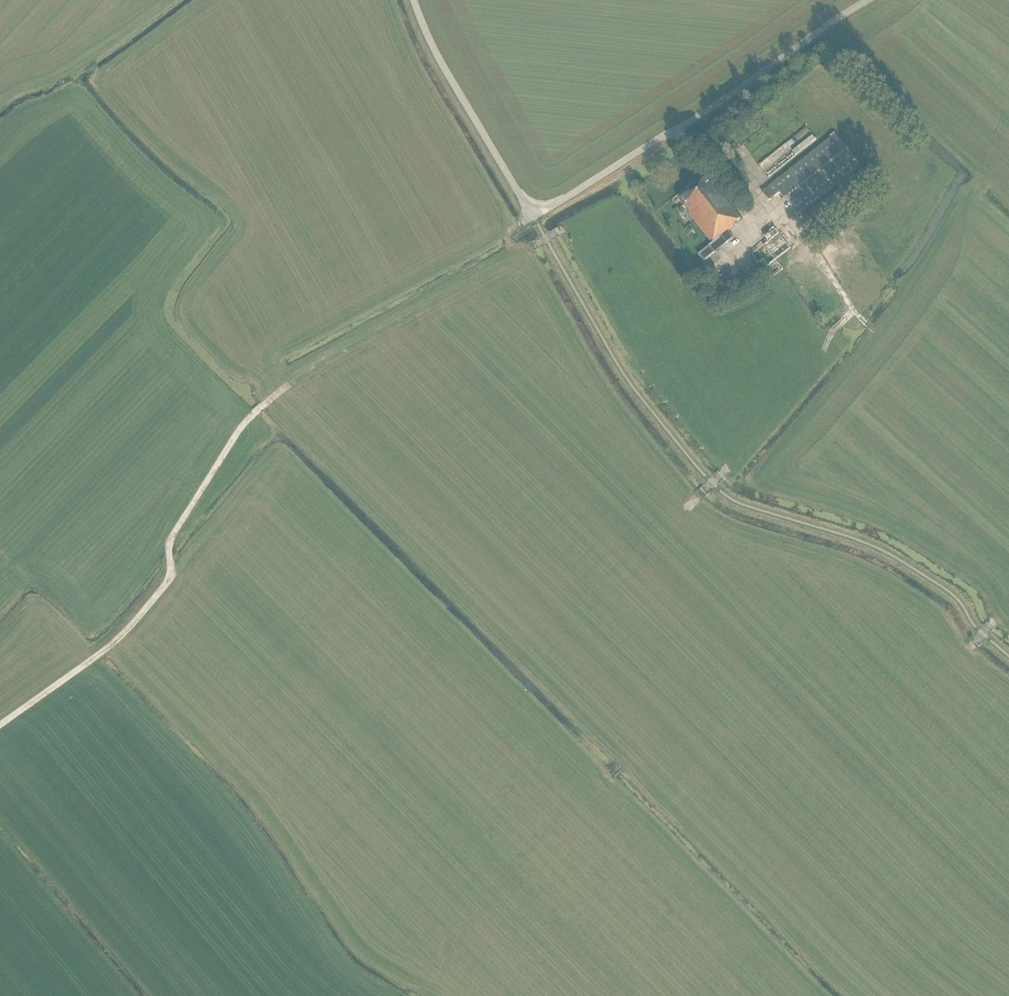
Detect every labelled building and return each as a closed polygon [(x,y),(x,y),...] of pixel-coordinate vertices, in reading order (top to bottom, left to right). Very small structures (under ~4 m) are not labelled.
[(760,127),(754,120),(738,135),(744,142),(760,127)] [(810,128),(774,151),(781,163),(817,140),(810,128)] [(798,216),(861,166),(836,135),(762,193),(769,201),(779,193),(798,216)] [(733,225),(741,219),(717,190),(705,176),(678,198),(685,206),(684,207),(713,244),(710,246),(711,248),(700,256),(704,262),(734,238),(728,232),(734,227),(733,225)] [(821,233),(858,204),(844,187),(807,216),(821,233)] [(777,260),(790,249),(774,227),(764,235),(769,242),(752,255),(764,269),(771,279),(784,270),(777,260)]
